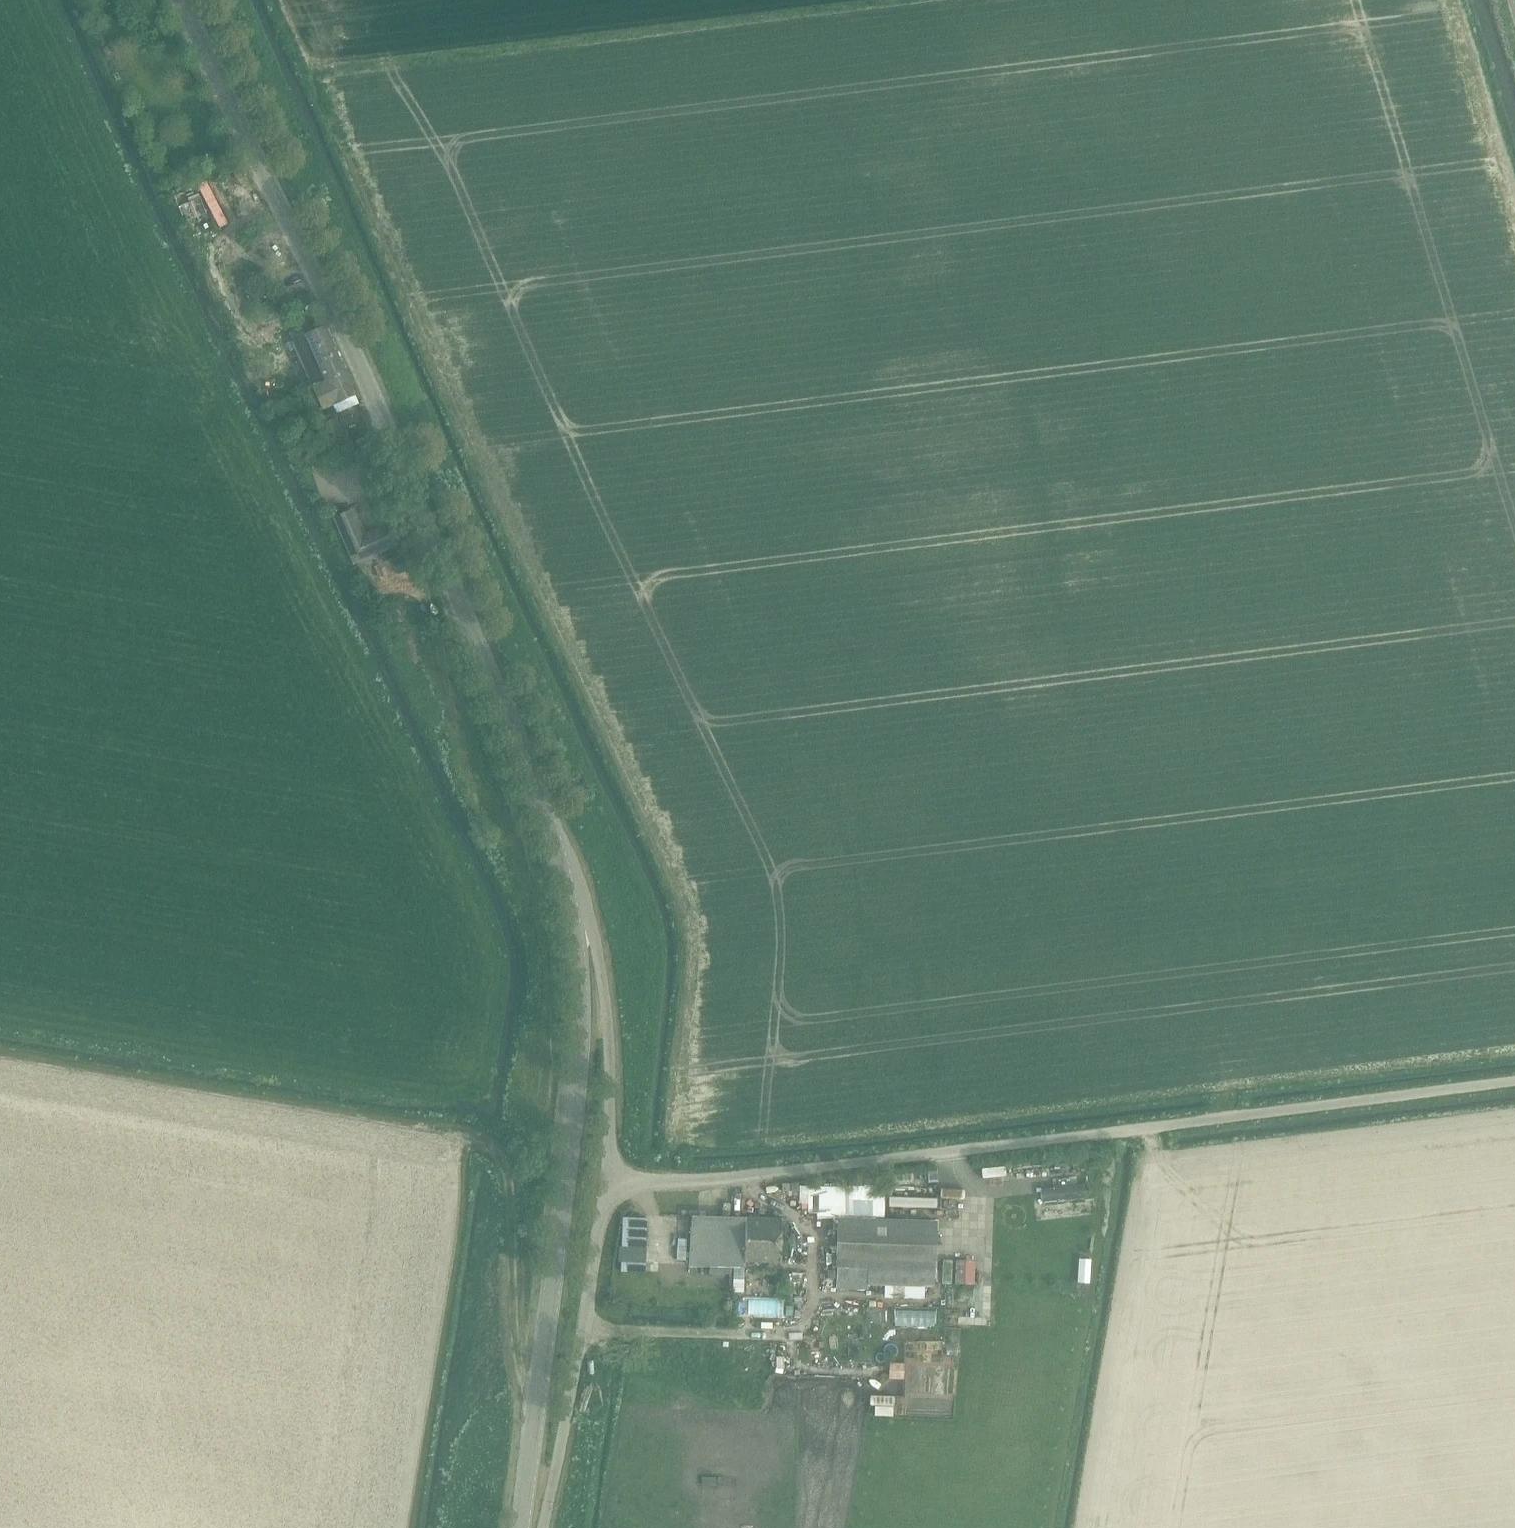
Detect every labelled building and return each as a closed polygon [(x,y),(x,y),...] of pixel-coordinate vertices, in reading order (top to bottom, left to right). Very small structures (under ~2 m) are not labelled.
[(203,197),(182,205),(186,218),(207,211),(203,197)] [(275,307),(273,308),(277,316),(279,316),(287,311),(283,304),(283,303),(275,307)] [(277,316),(268,321),(275,336),(286,330),(279,316),(277,316)] [(324,326),(304,334),(305,337),(291,342),(311,387),(345,372),(324,326)] [(311,387),(308,388),(318,412),(349,398),(352,407),(359,403),(355,395),(345,372),(311,387)] [(305,449),(297,429),(289,433),(297,452),(305,449)] [(344,436),(337,439),(343,453),(356,448),(355,447),(350,434),(344,436)] [(333,516),(332,517),(339,531),(353,563),(354,564),(358,562),(367,558),(391,547),(381,525),(364,533),(352,508),(333,516)] [(949,1204),(950,1192),(902,1190),(901,1201),(949,1204)] [(688,1266),(709,1267),(709,1274),(731,1274),(731,1267),(744,1267),(744,1262),(779,1263),(780,1221),(690,1218),(688,1266)] [(839,1220),(838,1260),(934,1262),(935,1223),(839,1220)] [(934,1262),(838,1260),(837,1290),(867,1290),(867,1285),(924,1287),(933,1287),(934,1262)] [(848,1297),(847,1306),(865,1307),(866,1298),(848,1297)]
